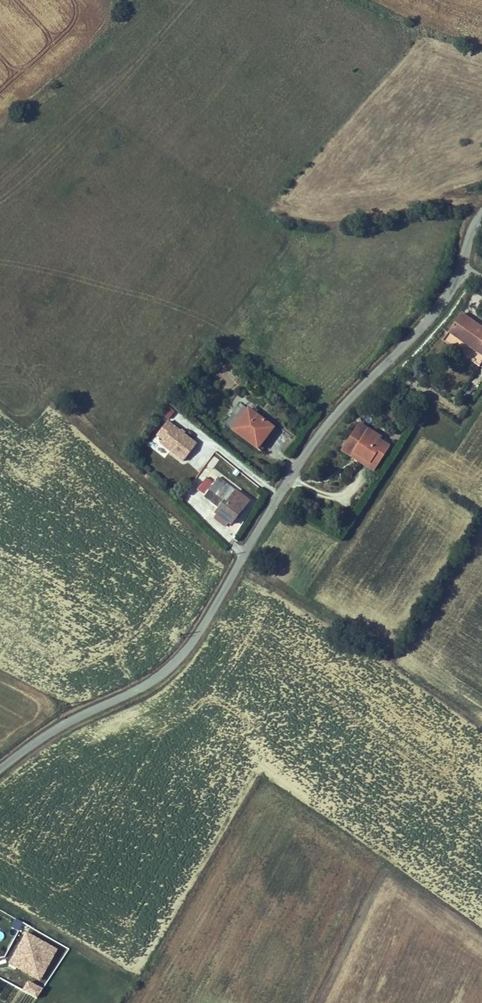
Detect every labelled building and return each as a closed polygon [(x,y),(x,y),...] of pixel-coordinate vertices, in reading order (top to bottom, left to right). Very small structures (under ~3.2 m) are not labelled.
[(467,320),(449,349),(481,368),(481,329),(467,320)] [(224,423),(260,449),(277,427),(249,407),(240,420),(231,413),(224,423)] [(376,471),(391,448),(381,442),(383,439),(359,424),(343,452),(376,471)] [(200,462),(206,455),(186,441),(180,447),(200,462)] [(218,476),(213,480),(206,475),(196,487),(204,494),(202,496),(217,508),(214,511),(217,514),(211,521),(223,530),(229,523),(231,526),(251,500),(219,475),(218,476)] [(40,983),(58,950),(25,933),(8,966),(40,983)] [(37,1000),(43,990),(27,981),(22,991),(37,1000)]
